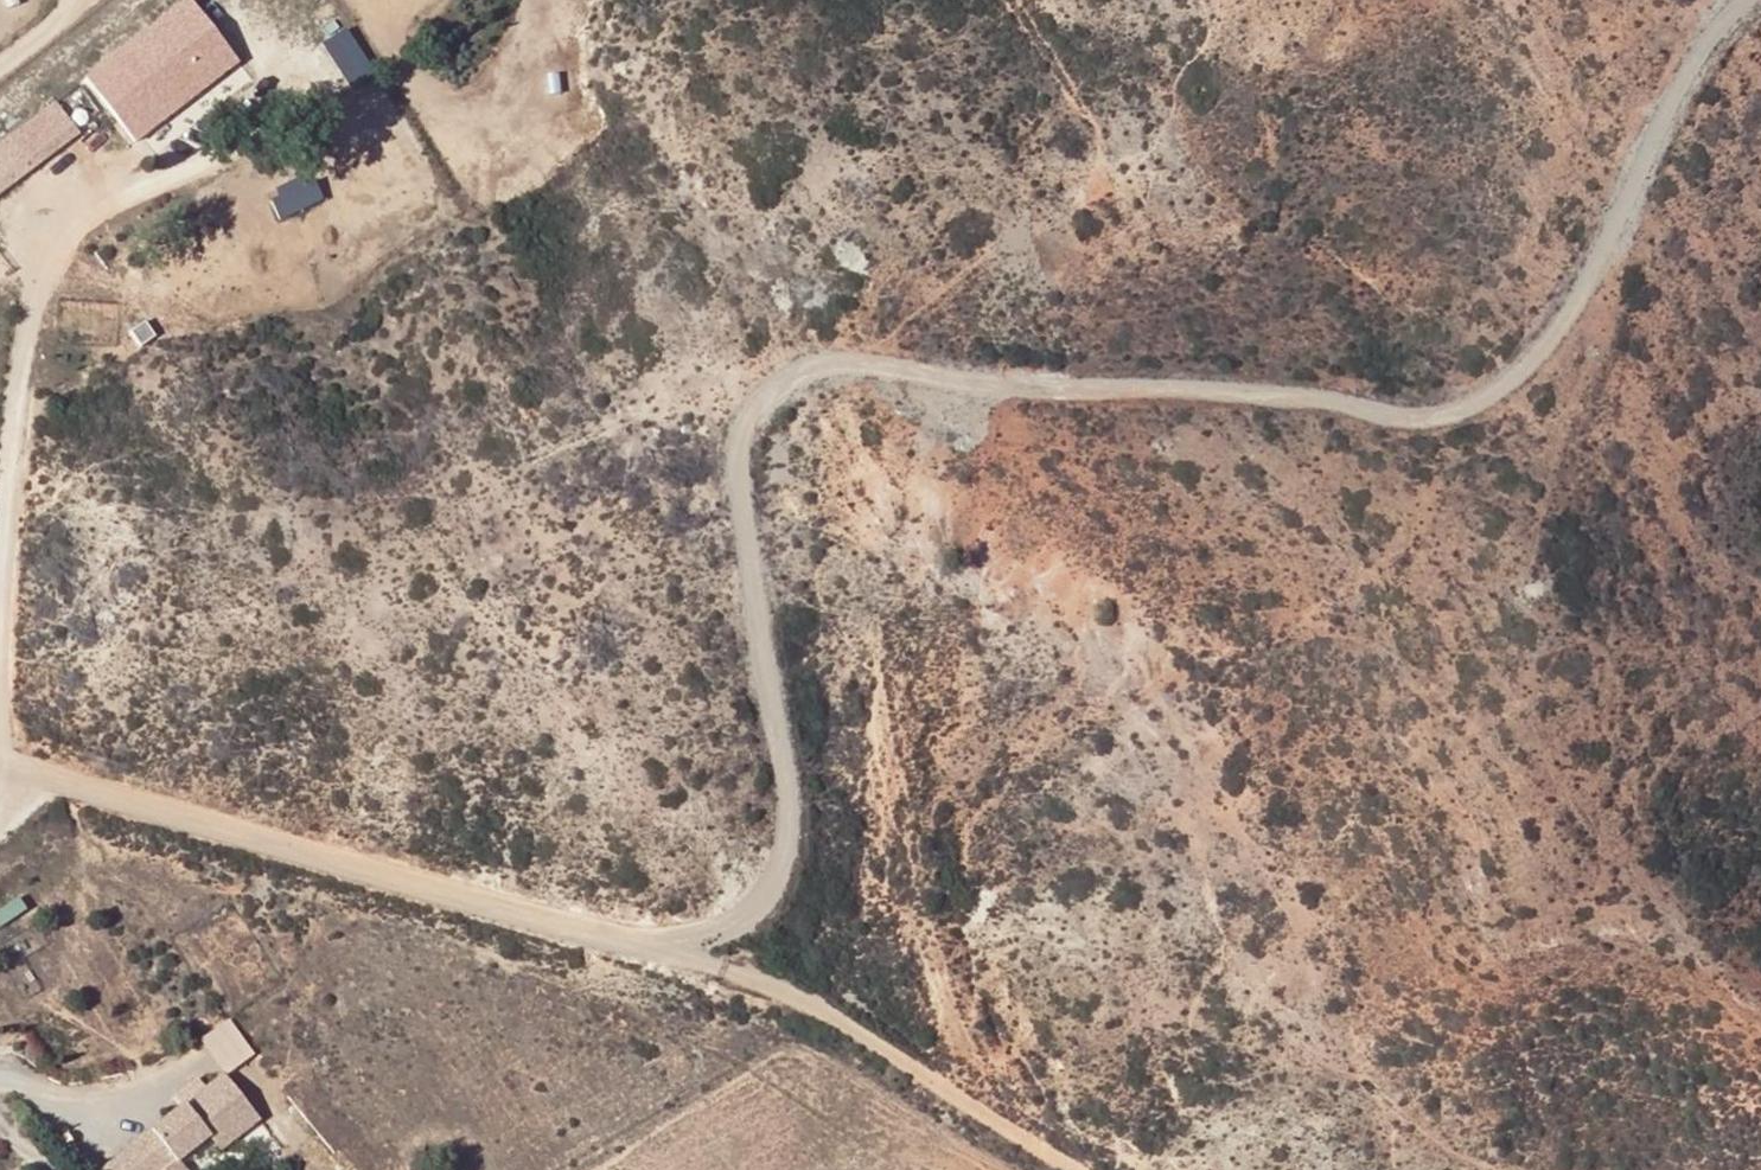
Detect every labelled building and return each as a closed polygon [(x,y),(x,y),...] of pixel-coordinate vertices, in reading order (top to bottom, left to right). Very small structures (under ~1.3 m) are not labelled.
[(83,72),(133,142),(243,65),(197,0),(186,0),(83,72)] [(48,151),(72,139),(54,115),(34,130),(48,151)] [(276,193),(282,214),(327,201),(321,180),(276,193)] [(236,1017),(205,1034),(225,1070),(255,1054),(236,1017)] [(223,1071),(182,1104),(209,1139),(218,1149),(259,1116),(223,1071)] [(182,1104),(150,1128),(177,1163),(209,1139),(182,1104)] [(95,1169),(168,1169),(177,1163),(150,1128),(95,1169)]
